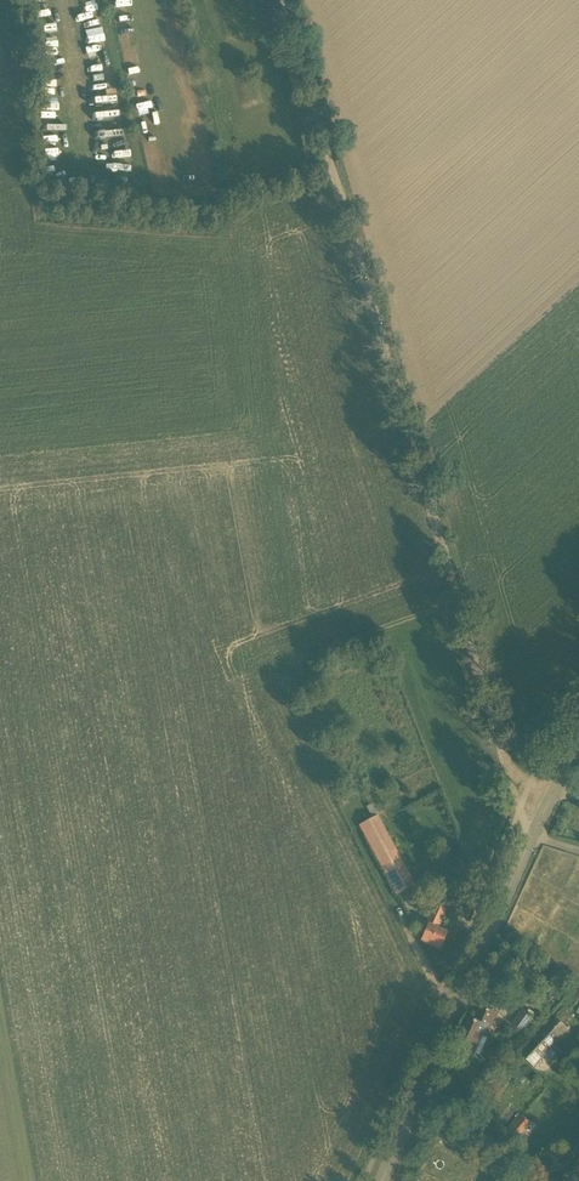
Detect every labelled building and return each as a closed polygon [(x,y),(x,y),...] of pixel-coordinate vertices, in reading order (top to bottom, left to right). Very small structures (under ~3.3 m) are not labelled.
[(84,101),(96,100),(94,88),(82,89),(84,101)] [(396,896),(415,886),(419,883),(414,874),(410,877),(378,816),(359,826),(396,896)] [(439,949),(446,933),(438,930),(446,910),(433,905),(425,925),(428,926),(428,928),(423,942),(439,949)] [(487,1036),(497,1014),(481,1006),(474,1021),(467,1018),(455,1046),(472,1054),(479,1057),(487,1036)] [(522,1012),(514,1025),(527,1033),(535,1019),(522,1012)] [(571,1027),(567,1024),(557,1015),(524,1054),(539,1066),(571,1027)] [(449,1085),(445,1091),(458,1102),(463,1097),(449,1085)] [(444,1093),(436,1102),(450,1114),(458,1104),(444,1093)] [(520,1114),(507,1130),(518,1138),(530,1122),(520,1114)]
